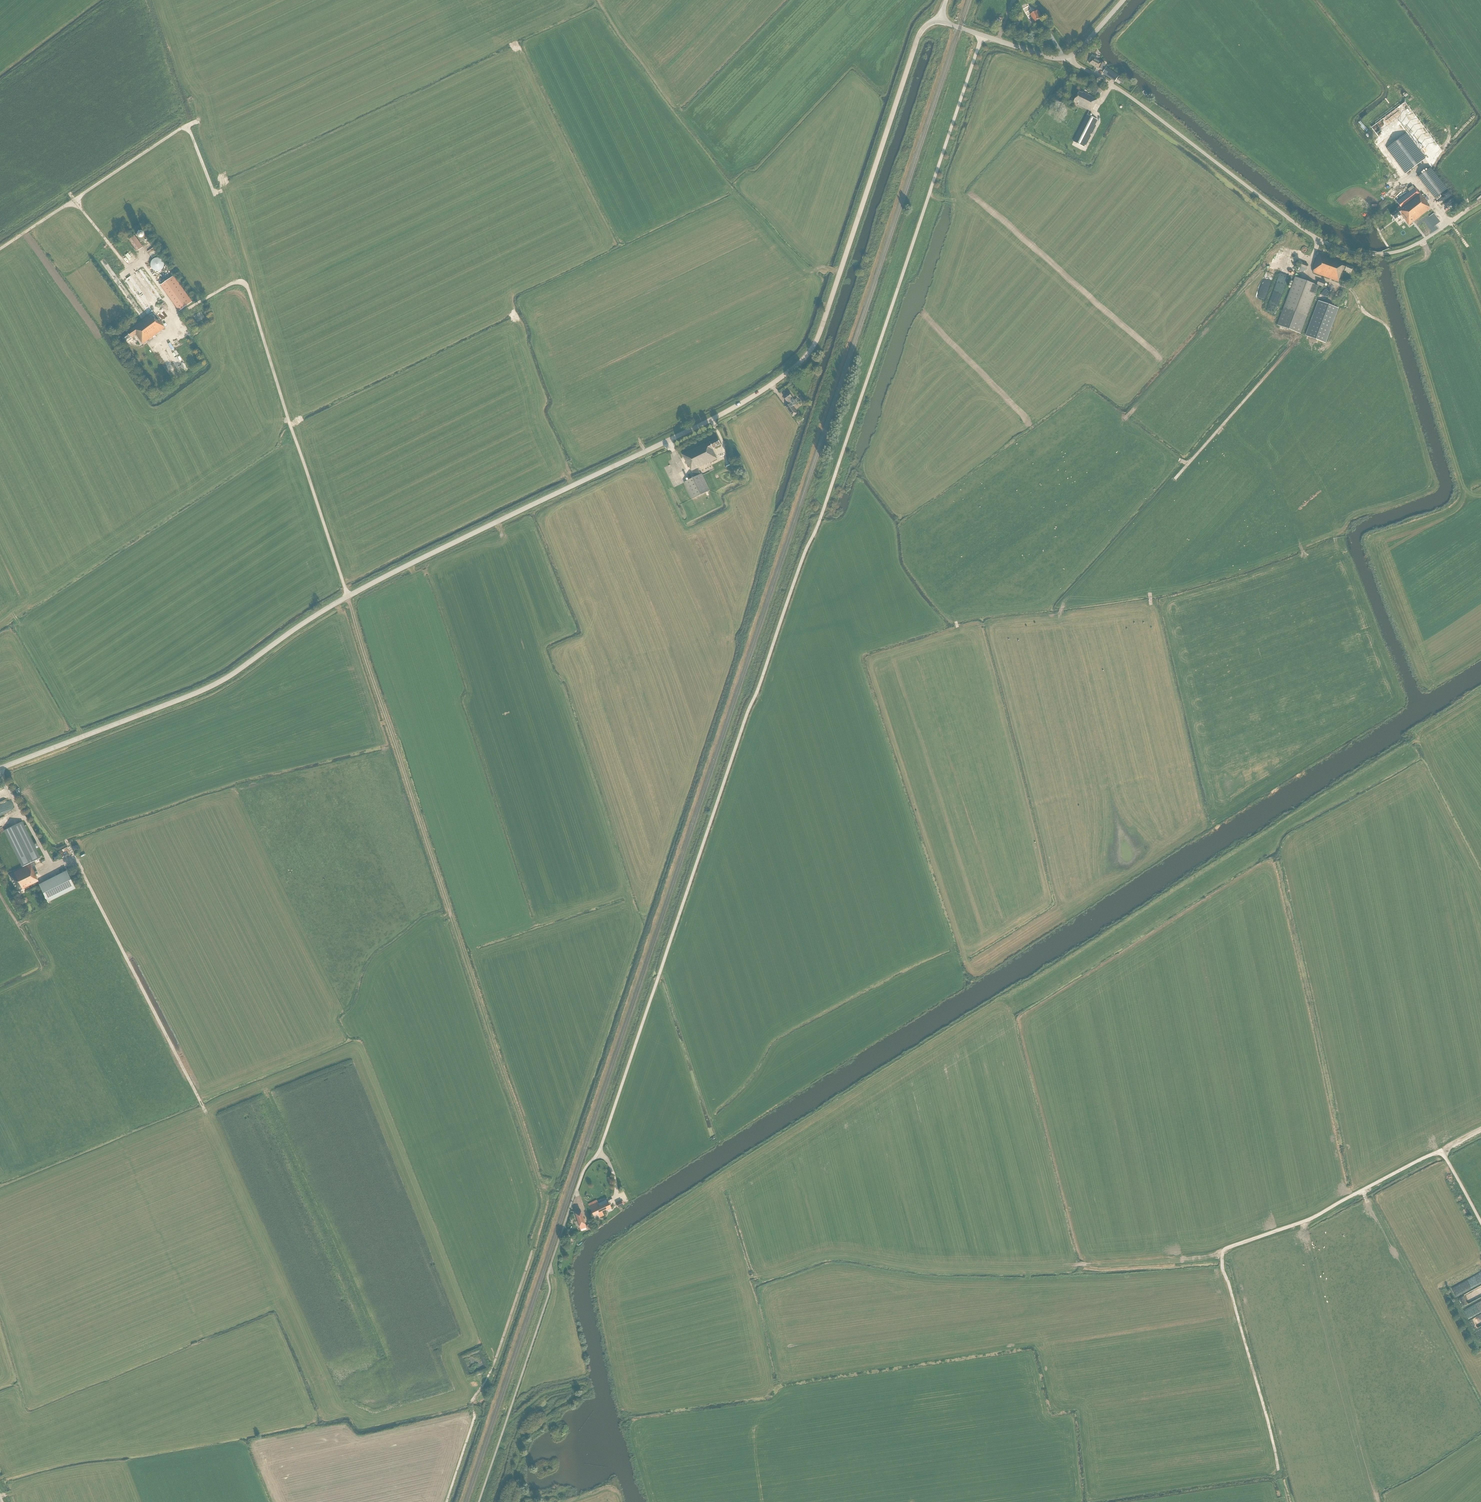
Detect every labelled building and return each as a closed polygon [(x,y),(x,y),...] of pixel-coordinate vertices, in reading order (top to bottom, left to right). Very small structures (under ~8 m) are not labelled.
[(1028,7),(1024,0),(1020,3),(1024,9),(1028,7)] [(1034,22),(1042,18),(1038,10),(1030,14),(1034,22)] [(1048,25),(1047,26),(1044,22),(1041,24),(1046,32),(1049,30),(1051,29),(1048,25)] [(1098,69),(1099,68),(1102,70),(1106,65),(1102,63),(1092,58),(1089,64),(1098,69)] [(1119,76),(1106,67),(1102,73),(1115,82),(1119,76)] [(1099,97),(1103,87),(1097,84),(1092,93),(1099,97)] [(1095,103),(1097,99),(1082,92),(1082,93),(1079,92),(1074,102),(1078,104),(1077,105),(1089,111),(1073,142),(1084,147),(1097,120),(1089,116),(1091,112),(1096,103),(1095,103)] [(1405,174),(1425,158),(1406,133),(1386,149),(1405,174)] [(1435,198),(1447,189),(1430,168),(1418,177),(1435,198)] [(1397,210),(1391,215),(1395,221),(1402,216),(1409,225),(1430,208),(1427,204),(1428,204),(1419,193),(1415,188),(1414,188),(1412,186),(1408,189),(1410,192),(1397,202),(1400,206),(1396,209),(1397,210)] [(1434,213),(1430,217),(1436,224),(1441,221),(1434,213)] [(1416,233),(1419,231),(1422,229),(1418,224),(1412,229),(1416,233)] [(129,240),(136,250),(142,246),(135,236),(129,240)] [(1351,273),(1353,268),(1340,263),(1341,261),(1317,252),(1316,255),(1318,256),(1313,267),(1314,268),(1313,272),(1338,282),(1343,270),(1346,272),(1346,273),(1349,274),(1349,273),(1351,273)] [(151,265),(151,266),(151,267),(152,268),(152,269),(153,270),(154,271),(155,271),(157,271),(158,271),(159,271),(160,271),(161,270),(162,269),(163,268),(163,267),(164,266),(164,265),(164,264),(163,262),(163,261),(162,260),(161,259),(160,259),(159,258),(158,258),(157,258),(155,258),(154,259),(153,259),(152,260),(152,261),(151,262),(151,263),(151,265)] [(1305,273),(1308,265),(1301,262),(1298,270),(1305,273)] [(143,268),(123,282),(144,312),(145,312),(148,316),(134,327),(135,328),(121,337),(125,342),(136,335),(142,344),(165,328),(162,324),(162,323),(160,321),(163,319),(158,312),(155,314),(154,312),(150,308),(164,298),(143,268)] [(1275,315),(1289,275),(1280,272),(1265,311),(1275,315)] [(173,276),(160,286),(179,311),(192,302),(173,276)] [(1307,317),(1318,286),(1295,277),(1283,308),(1277,325),(1300,334),(1307,317)] [(1338,308),(1319,301),(1306,336),(1325,343),(1338,308)] [(205,318),(201,311),(193,316),(197,323),(205,318)] [(190,370),(184,360),(183,360),(178,352),(171,356),(182,375),(190,370)] [(796,399),(794,400),(792,397),(789,393),(784,397),(786,401),(789,405),(785,407),(792,417),(798,413),(793,406),(796,404),(796,403),(799,402),(796,399)] [(712,449),(721,445),(718,439),(705,445),(705,444),(682,454),(688,467),(689,467),(692,471),(695,478),(684,483),(692,499),(710,491),(702,474),(701,475),(698,468),(717,459),(712,449)] [(681,506),(678,507),(684,518),(687,517),(681,506)] [(9,875),(17,892),(38,882),(36,877),(37,877),(32,867),(37,865),(36,862),(31,864),(30,865),(26,855),(36,850),(22,822),(4,831),(18,859),(20,858),(25,867),(9,875)] [(76,889),(66,870),(39,883),(48,902),(76,889)] [(28,911),(34,908),(30,901),(25,904),(28,911)] [(598,1204),(598,1203),(597,1200),(588,1204),(593,1213),(592,1214),(592,1216),(597,1213),(599,1218),(603,1216),(601,1211),(606,1209),(606,1210),(611,1208),(608,1203),(607,1203),(606,1201),(598,1204)] [(586,1227),(580,1209),(574,1211),(580,1229),(586,1227)]
